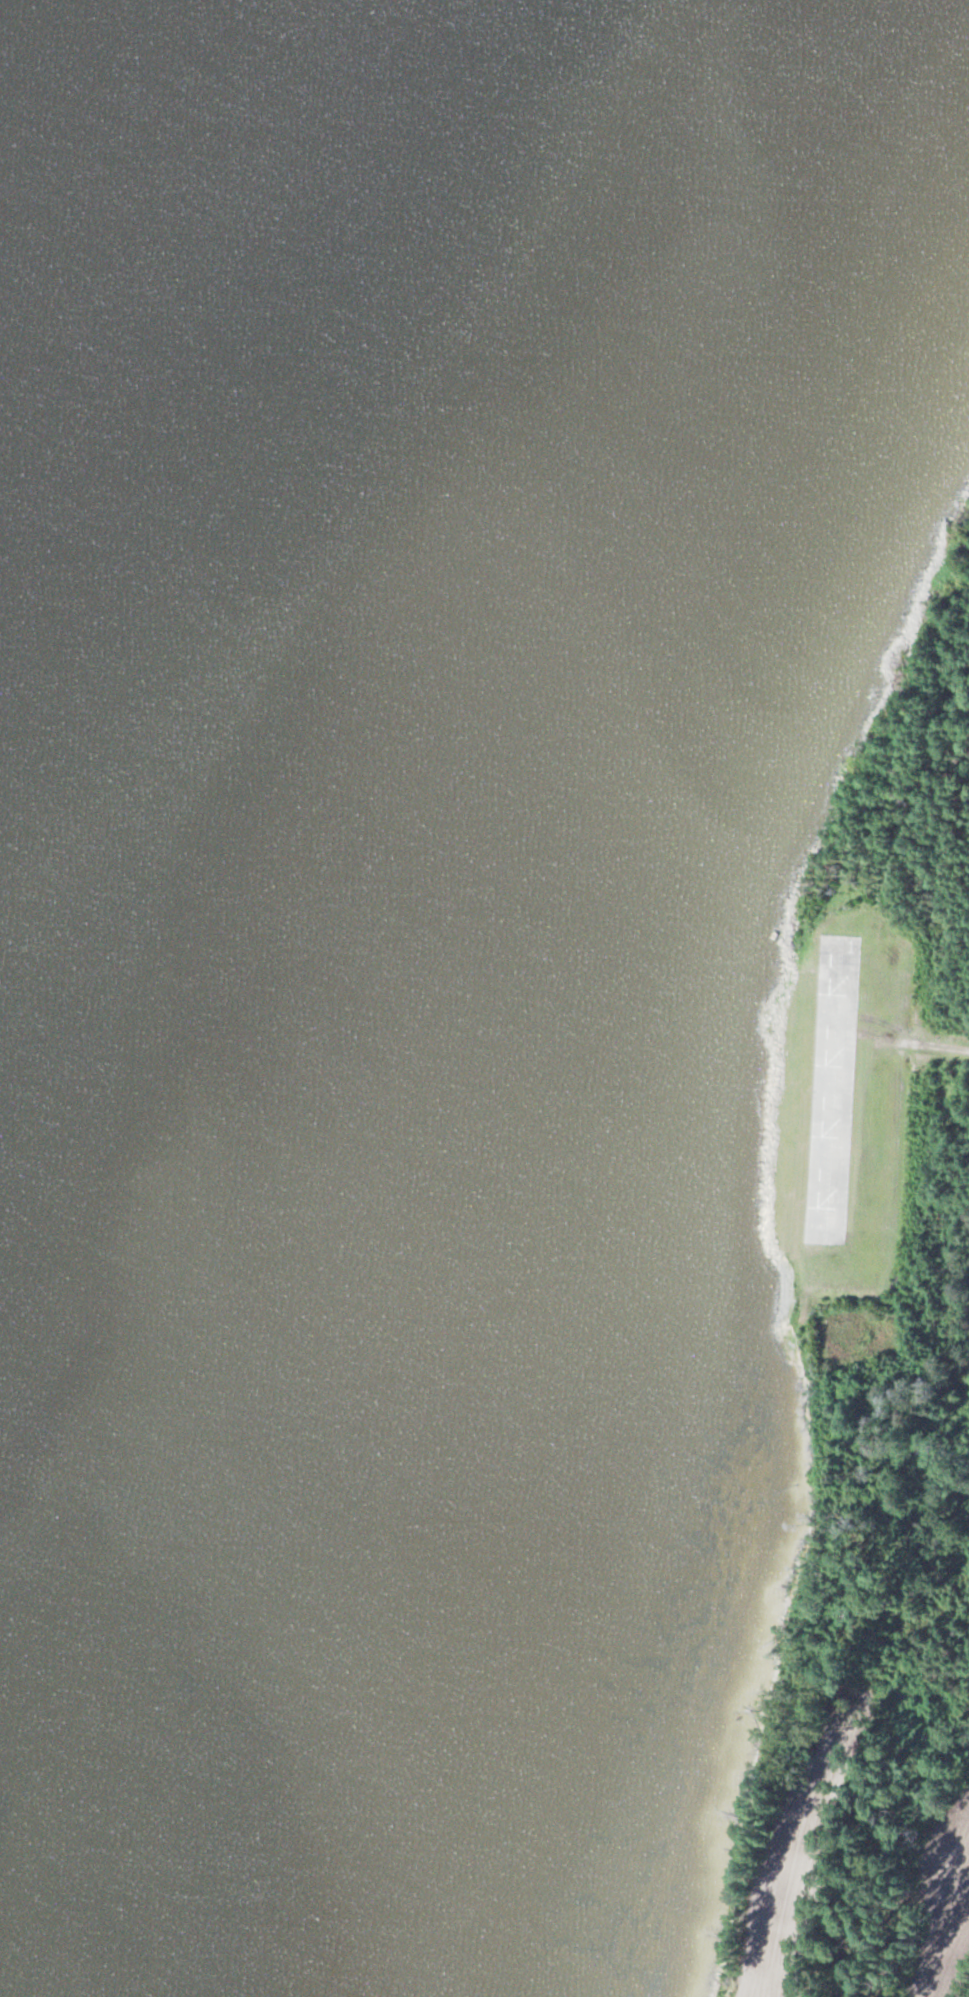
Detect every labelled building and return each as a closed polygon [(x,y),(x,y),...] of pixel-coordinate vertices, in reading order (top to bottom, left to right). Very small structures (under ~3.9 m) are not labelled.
[(808,1219),(844,1221),(852,1037),(817,1035),(808,1219)]
